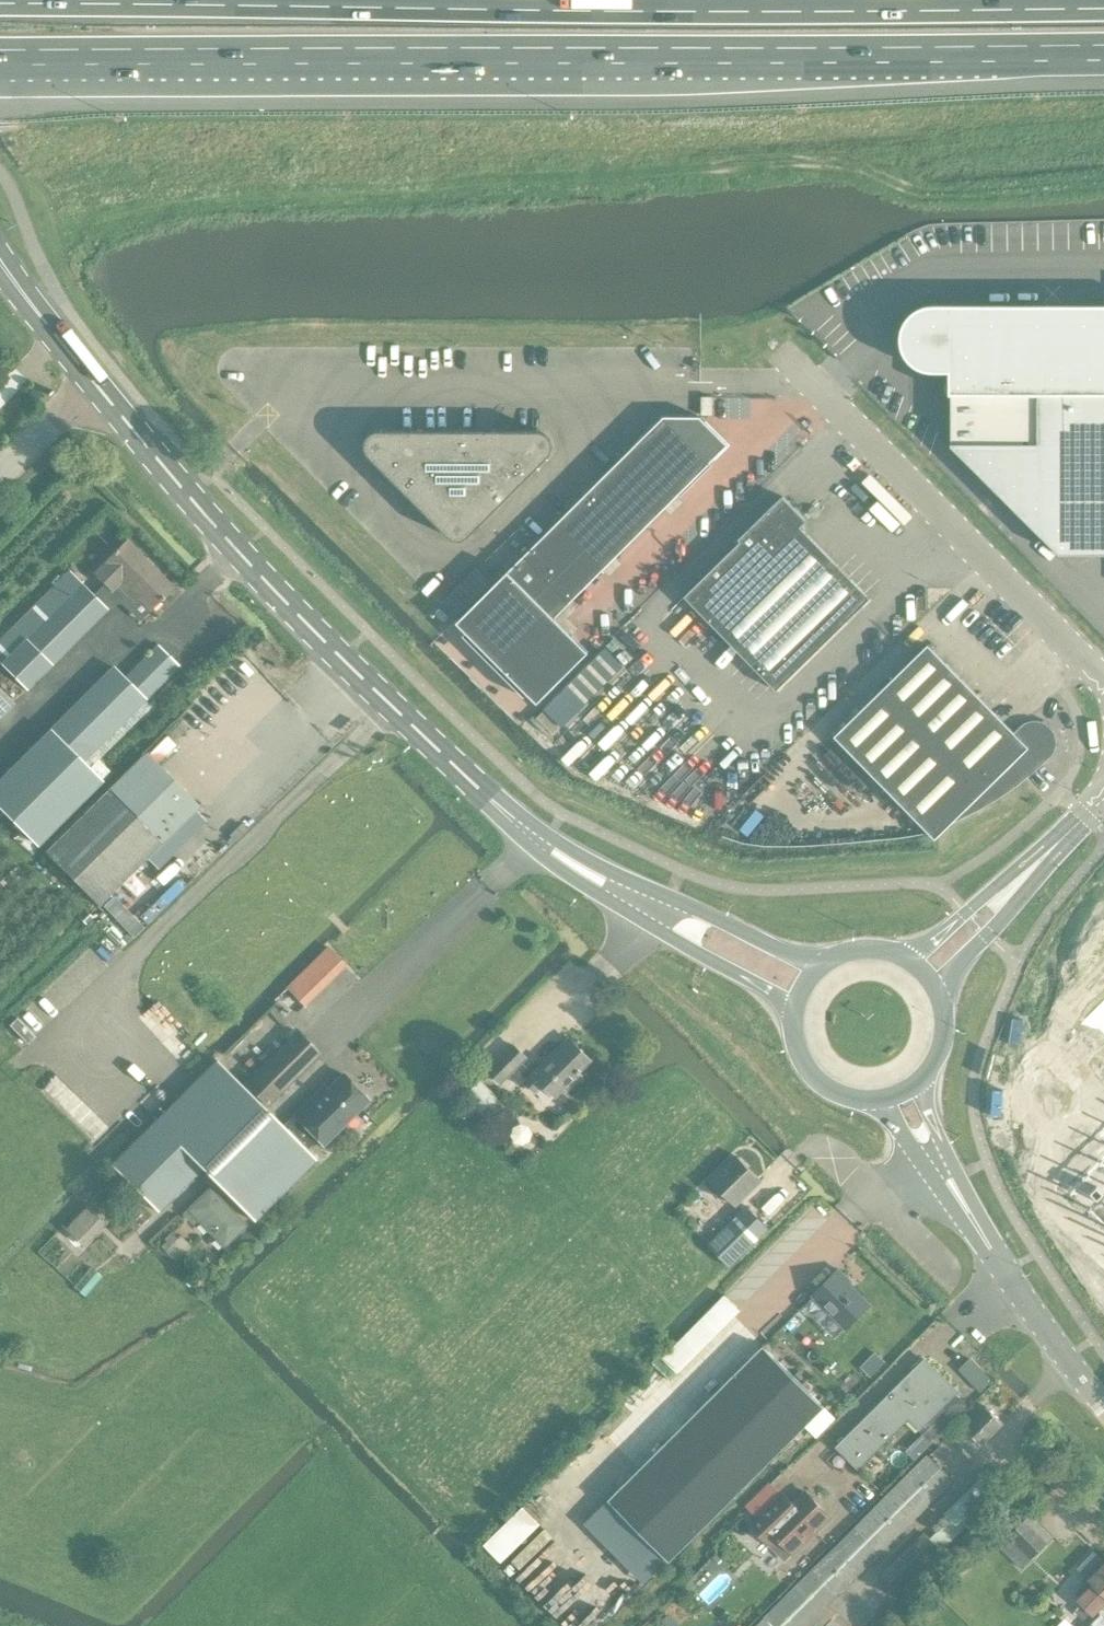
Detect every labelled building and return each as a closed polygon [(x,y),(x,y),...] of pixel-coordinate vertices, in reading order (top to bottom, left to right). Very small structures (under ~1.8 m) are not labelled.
[(900,339),(901,342),(901,345),(902,348),(902,351),(904,353),(905,356),(907,359),(908,361),(910,363),(913,365),(915,367),(917,368),(920,370),(923,371),(925,372),(928,372),(931,373),(934,373),(950,373),(950,395),(951,395),(952,447),(1060,555),(1103,555),(1103,306),(950,306),(934,306),(931,306),(928,307),(926,307),(923,308),(920,309),(917,311),(915,312),(913,314),(910,316),(908,318),(907,320),(905,323),(904,325),(903,328),(902,331),(901,333),(901,336),(900,339)] [(702,397),(702,415),(713,415),(713,397),(702,397)] [(554,617),(711,463),(724,451),(724,439),(701,416),(664,416),(456,620),(536,702),(588,652),(554,617)] [(370,456),(449,536),(451,538),(453,539),(455,540),(457,540),(460,541),(462,540),(464,540),(466,539),(468,538),(470,536),(550,456),(552,454),(553,452),(553,449),(554,447),(553,444),(553,442),(552,439),(550,437),(548,435),(546,434),(544,433),(541,432),(539,432),(381,431),(379,431),(377,432),(374,433),(372,434),(370,436),(369,438),(367,440),(367,442),(366,445),(366,447),(366,449),(367,452),(368,454),(370,456)] [(741,542),(684,597),(777,691),(871,599),(801,527),(807,522),(783,496),(739,540),(741,542)] [(151,610),(158,603),(173,587),(125,540),(110,555),(93,572),(112,590),(117,585),(134,603),(139,598),(151,610)] [(25,689),(106,609),(63,565),(0,628),(0,663),(25,689)] [(443,601),(458,617),(493,582),(478,567),(443,601)] [(90,751),(177,664),(158,645),(125,678),(113,667),(0,780),(0,806),(37,843),(101,779),(109,771),(90,751)] [(835,736),(929,832),(936,839),(951,824),(960,820),(980,810),(999,799),(1017,787),(1030,776),(1037,770),(1050,759),(1052,756),(1054,753),(1056,749),(1056,746),(1057,742),(1056,738),(1055,735),(1054,731),(1051,728),(1049,726),(1046,724),(1042,722),(1039,721),(1035,721),(1031,721),(1028,722),(1024,723),(1022,725),(1020,727),(1014,732),(928,645),(835,736)] [(561,689),(542,708),(559,725),(578,706),(561,689)] [(0,690),(0,714),(12,702),(0,690)] [(141,755),(46,850),(100,905),(147,857),(158,868),(205,820),(195,810),(141,755)] [(327,947),(287,987),(304,1004),(344,964),(327,947)] [(266,1104),(318,1052),(297,1030),(245,1082),(266,1104)] [(569,1037),(525,1082),(536,1092),(544,1085),(556,1097),(565,1087),(569,1090),(583,1076),(580,1073),(592,1060),(569,1037)] [(527,1058),(514,1045),(489,1071),(502,1084),(527,1058)] [(253,1220),(315,1159),(306,1149),(317,1139),(323,1145),(369,1100),(342,1073),(321,1093),(318,1090),(293,1115),(297,1118),(287,1128),(284,1125),(283,1126),(217,1059),(111,1164),(157,1210),(201,1167),(253,1220)] [(491,1122),(507,1105),(481,1079),(464,1096),(491,1122)] [(707,1186),(706,1187),(716,1198),(717,1196),(722,1192),(736,1206),(761,1179),(736,1155),(707,1186)] [(223,1247),(246,1225),(210,1187),(187,1209),(223,1247)] [(724,1228),(707,1244),(730,1267),(769,1229),(746,1206),(724,1228)] [(82,1243),(103,1222),(88,1207),(67,1228),(82,1243)] [(140,1215),(133,1221),(138,1227),(145,1221),(140,1215)] [(170,1230),(163,1238),(165,1240),(169,1243),(176,1236),(170,1230)] [(839,1270),(813,1296),(846,1329),(870,1304),(849,1283),(851,1282),(839,1270)] [(762,1346),(608,1501),(670,1563),(826,1405),(762,1346)] [(859,1470),(910,1419),(948,1380),(925,1357),(835,1447),(859,1470)] [(971,1357),(958,1370),(980,1392),(993,1380),(971,1357)] [(910,1419),(931,1441),(967,1405),(956,1394),(959,1391),(948,1380),(910,1419)] [(972,1455),(1003,1423),(986,1407),(955,1439),(972,1455)] [(949,1478),(927,1456),(756,1625),(807,1625),(953,1481),(949,1478)] [(996,1468),(983,1480),(997,1495),(1010,1483),(996,1468)] [(779,1539),(794,1555),(832,1519),(808,1493),(794,1506),(784,1495),(751,1525),(771,1546),(779,1539)] [(1026,1520),(1009,1537),(1032,1560),(1049,1543),(1026,1520)] [(1078,1568),(1090,1580),(1094,1583),(1079,1599),(1094,1614),(1103,1604),(1103,1561),(1094,1552),(1078,1568)] [(1101,1614),(1089,1625),(1103,1625),(1103,1616),(1101,1614)]
